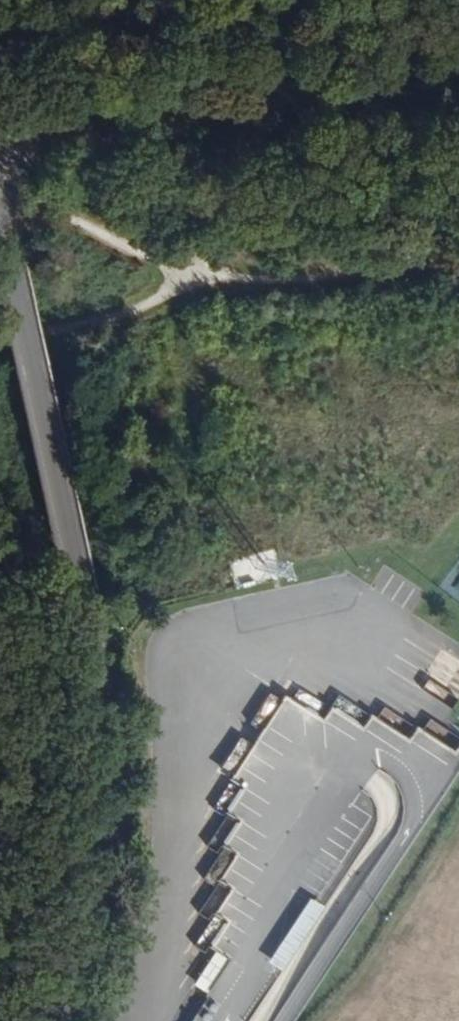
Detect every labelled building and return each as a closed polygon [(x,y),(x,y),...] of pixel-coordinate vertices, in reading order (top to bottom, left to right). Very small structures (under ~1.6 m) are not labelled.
[(458,597),(458,573),(448,591),(458,597)] [(458,690),(458,663),(437,652),(420,686),(453,702),(458,690)] [(354,746),(363,731),(393,748),(400,737),(454,769),(458,761),(458,738),(423,717),(416,729),(373,704),(360,727),(288,685),(278,702),(354,746)] [(224,868),(232,852),(219,846),(211,862),(224,868)] [(277,970),(318,906),(302,896),(261,961),(277,970)] [(207,994),(226,958),(211,950),(192,986),(207,994)]
